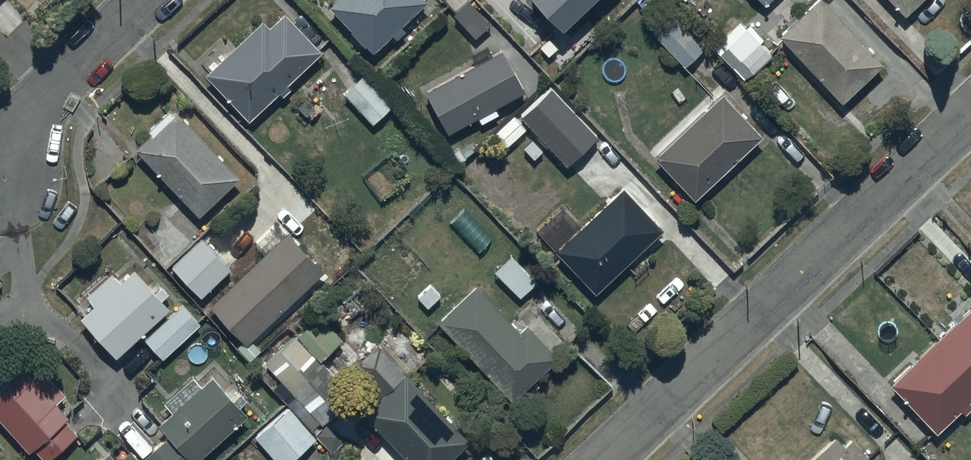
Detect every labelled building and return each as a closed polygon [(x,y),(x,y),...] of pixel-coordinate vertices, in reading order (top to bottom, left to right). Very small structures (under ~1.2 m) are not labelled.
[(328,8),(372,54),(391,36),(396,41),(405,32),(401,28),(426,4),(423,0),(336,0),(328,8)] [(467,0),(452,15),(475,39),(490,25),(467,0)] [(778,38),(841,105),(883,67),(820,0),(819,0),(778,38)] [(905,17),(923,0),(889,0),(905,17)] [(262,21),(204,76),(248,124),(278,95),(282,99),(292,89),(288,85),(321,53),(284,14),(268,28),(262,21)] [(673,19),(654,38),(685,69),(704,50),(673,19)] [(739,23),(712,48),(743,81),(771,54),(761,44),(764,41),(749,24),(744,28),(739,23)] [(425,92),(448,135),(478,119),(481,126),(499,117),(495,110),(525,93),(502,51),(492,56),(487,47),(470,56),(475,66),(425,92)] [(364,75),(343,94),(372,127),(393,107),(364,75)] [(523,113),(560,152),(590,124),(554,85),(523,113)] [(722,95),(653,159),(693,202),(762,137),(722,95)] [(151,136),(135,150),(198,218),(239,180),(176,112),(173,115),(170,111),(147,132),(151,136)] [(623,189),(582,228),(563,208),(538,232),(557,252),(555,254),(595,296),(624,268),(638,282),(653,268),(639,254),(663,231),(623,189)] [(210,307),(247,347),(325,273),(287,234),(210,307)] [(171,266),(200,298),(230,271),(201,238),(171,266)] [(510,255),(493,272),(519,299),(537,282),(510,255)] [(93,307),(79,320),(115,360),(170,311),(161,301),(168,295),(161,288),(154,294),(134,272),(120,284),(112,274),(85,298),(93,307)] [(477,289),(438,325),(511,402),(557,359),(527,327),(519,334),(477,289)] [(184,305),(143,340),(160,360),(201,324),(184,305)] [(889,386),(936,436),(961,413),(964,416),(970,409),(970,405),(969,403),(970,401),(970,309),(889,386)] [(342,342),(318,315),(294,337),(318,363),(342,342)] [(294,337),(264,364),(293,397),(286,403),(311,431),(319,423),(322,426),(351,400),(318,363),(294,337)] [(0,377),(0,423),(28,454),(33,450),(42,459),(49,459),(77,435),(65,422),(68,420),(54,405),(65,395),(27,353),(0,377)] [(362,415),(403,459),(453,459),(470,444),(407,374),(362,415)] [(248,417),(239,408),(246,402),(240,394),(233,400),(211,377),(201,386),(193,378),(163,405),(171,414),(157,426),(167,438),(142,459),(199,459),(248,417)] [(254,438),(273,459),(292,459),(315,440),(288,408),(254,438)] [(811,459),(870,459),(852,440),(844,448),(835,438),(811,459)] [(130,452),(121,459),(137,459),(130,452)]
